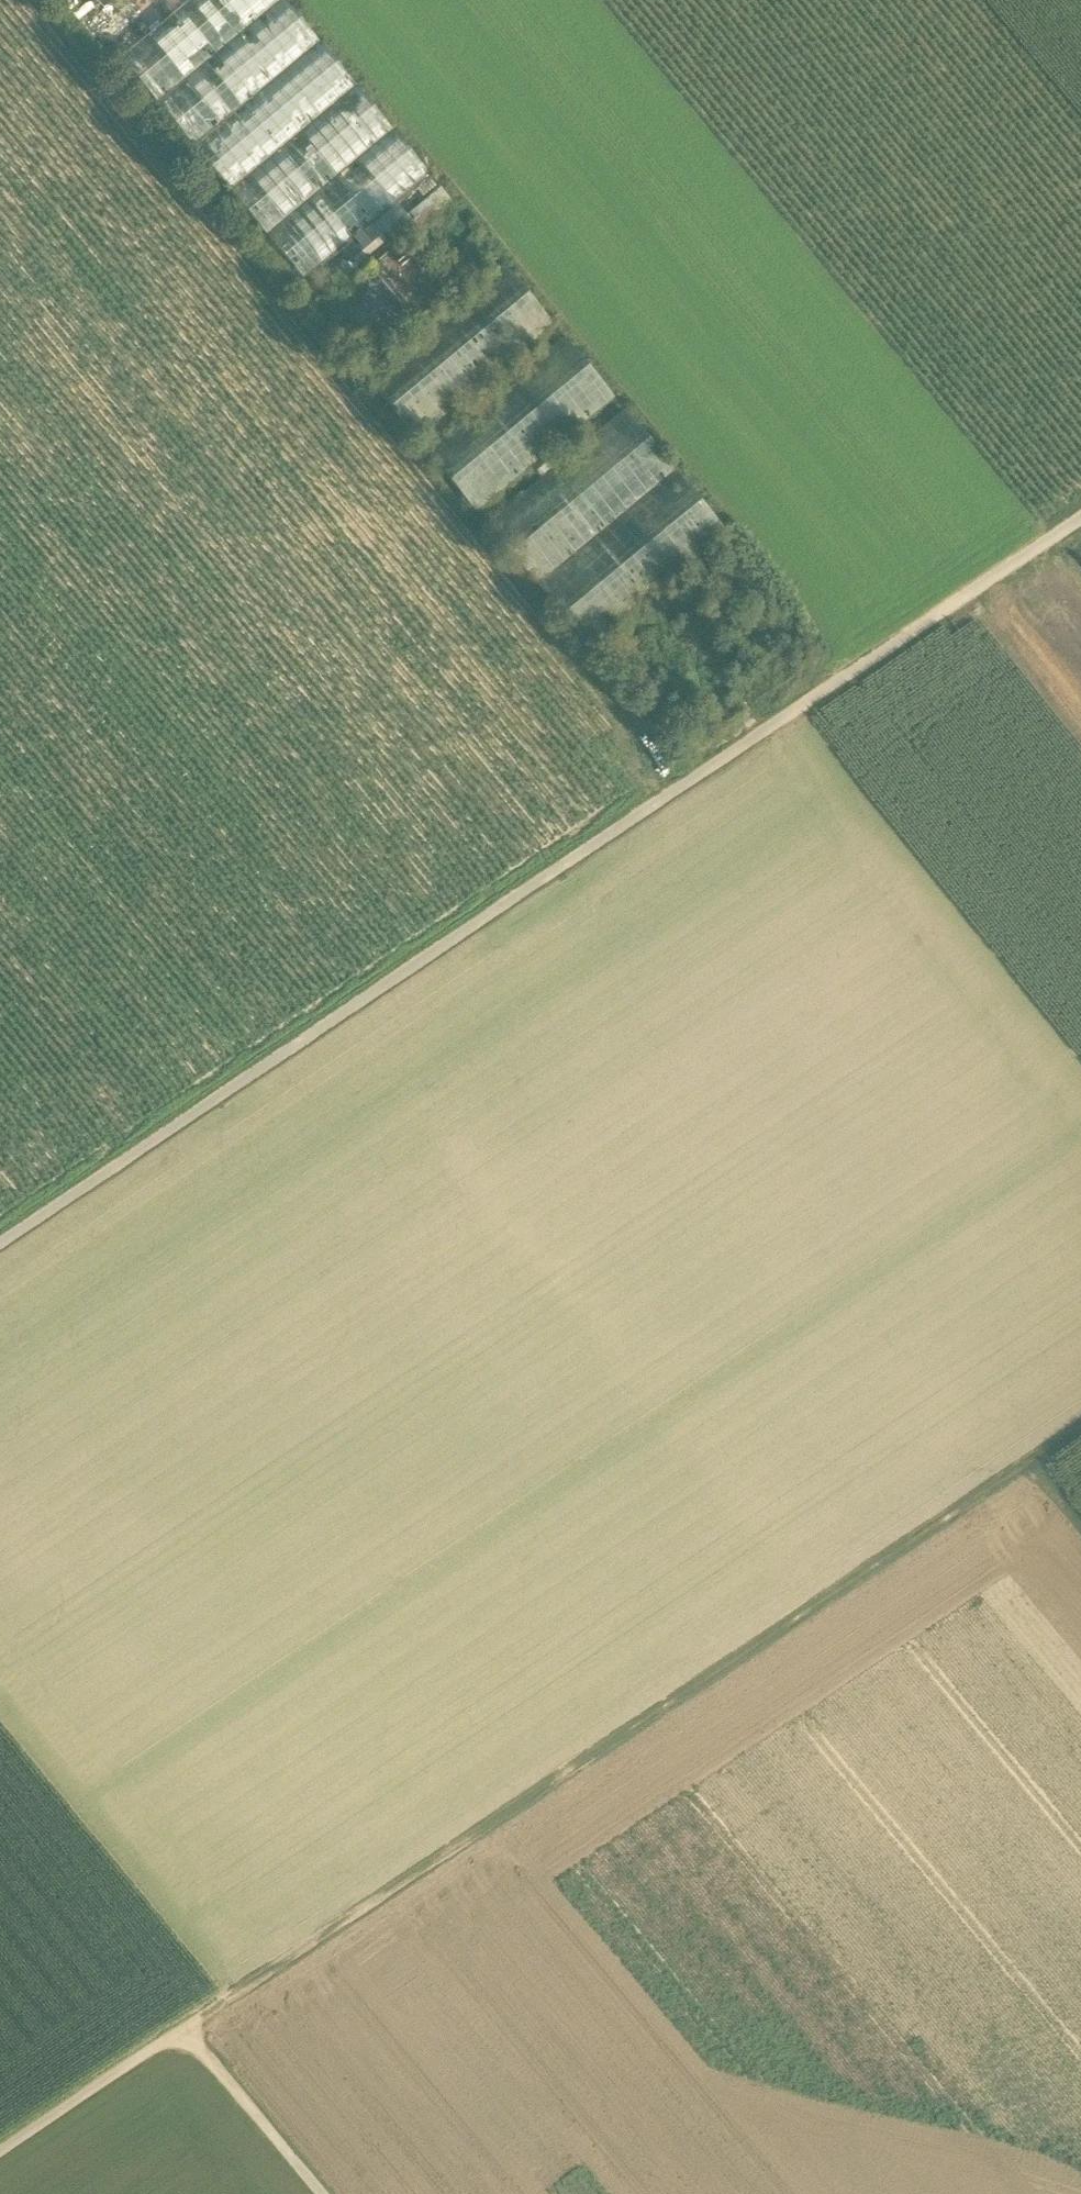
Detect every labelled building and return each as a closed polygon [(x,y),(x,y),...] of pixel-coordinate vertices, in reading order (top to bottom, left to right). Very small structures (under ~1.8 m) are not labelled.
[(342,294),(374,267),(404,242),(452,202),(283,0),(117,0),(148,37),(120,60),(305,282),(321,269),(342,294)] [(374,267),(420,322),(429,315),(450,297),(404,242),(374,267)] [(485,526),(589,650),(729,534),(625,410),(562,463),(553,452),(616,399),(565,337),(501,390),(493,380),(556,327),(505,266),(436,324),(429,315),(420,322),(414,327),(422,336),(365,383),(416,444),(473,396),(481,407),(425,454),(476,515),(533,468),(542,479),(485,526)]
